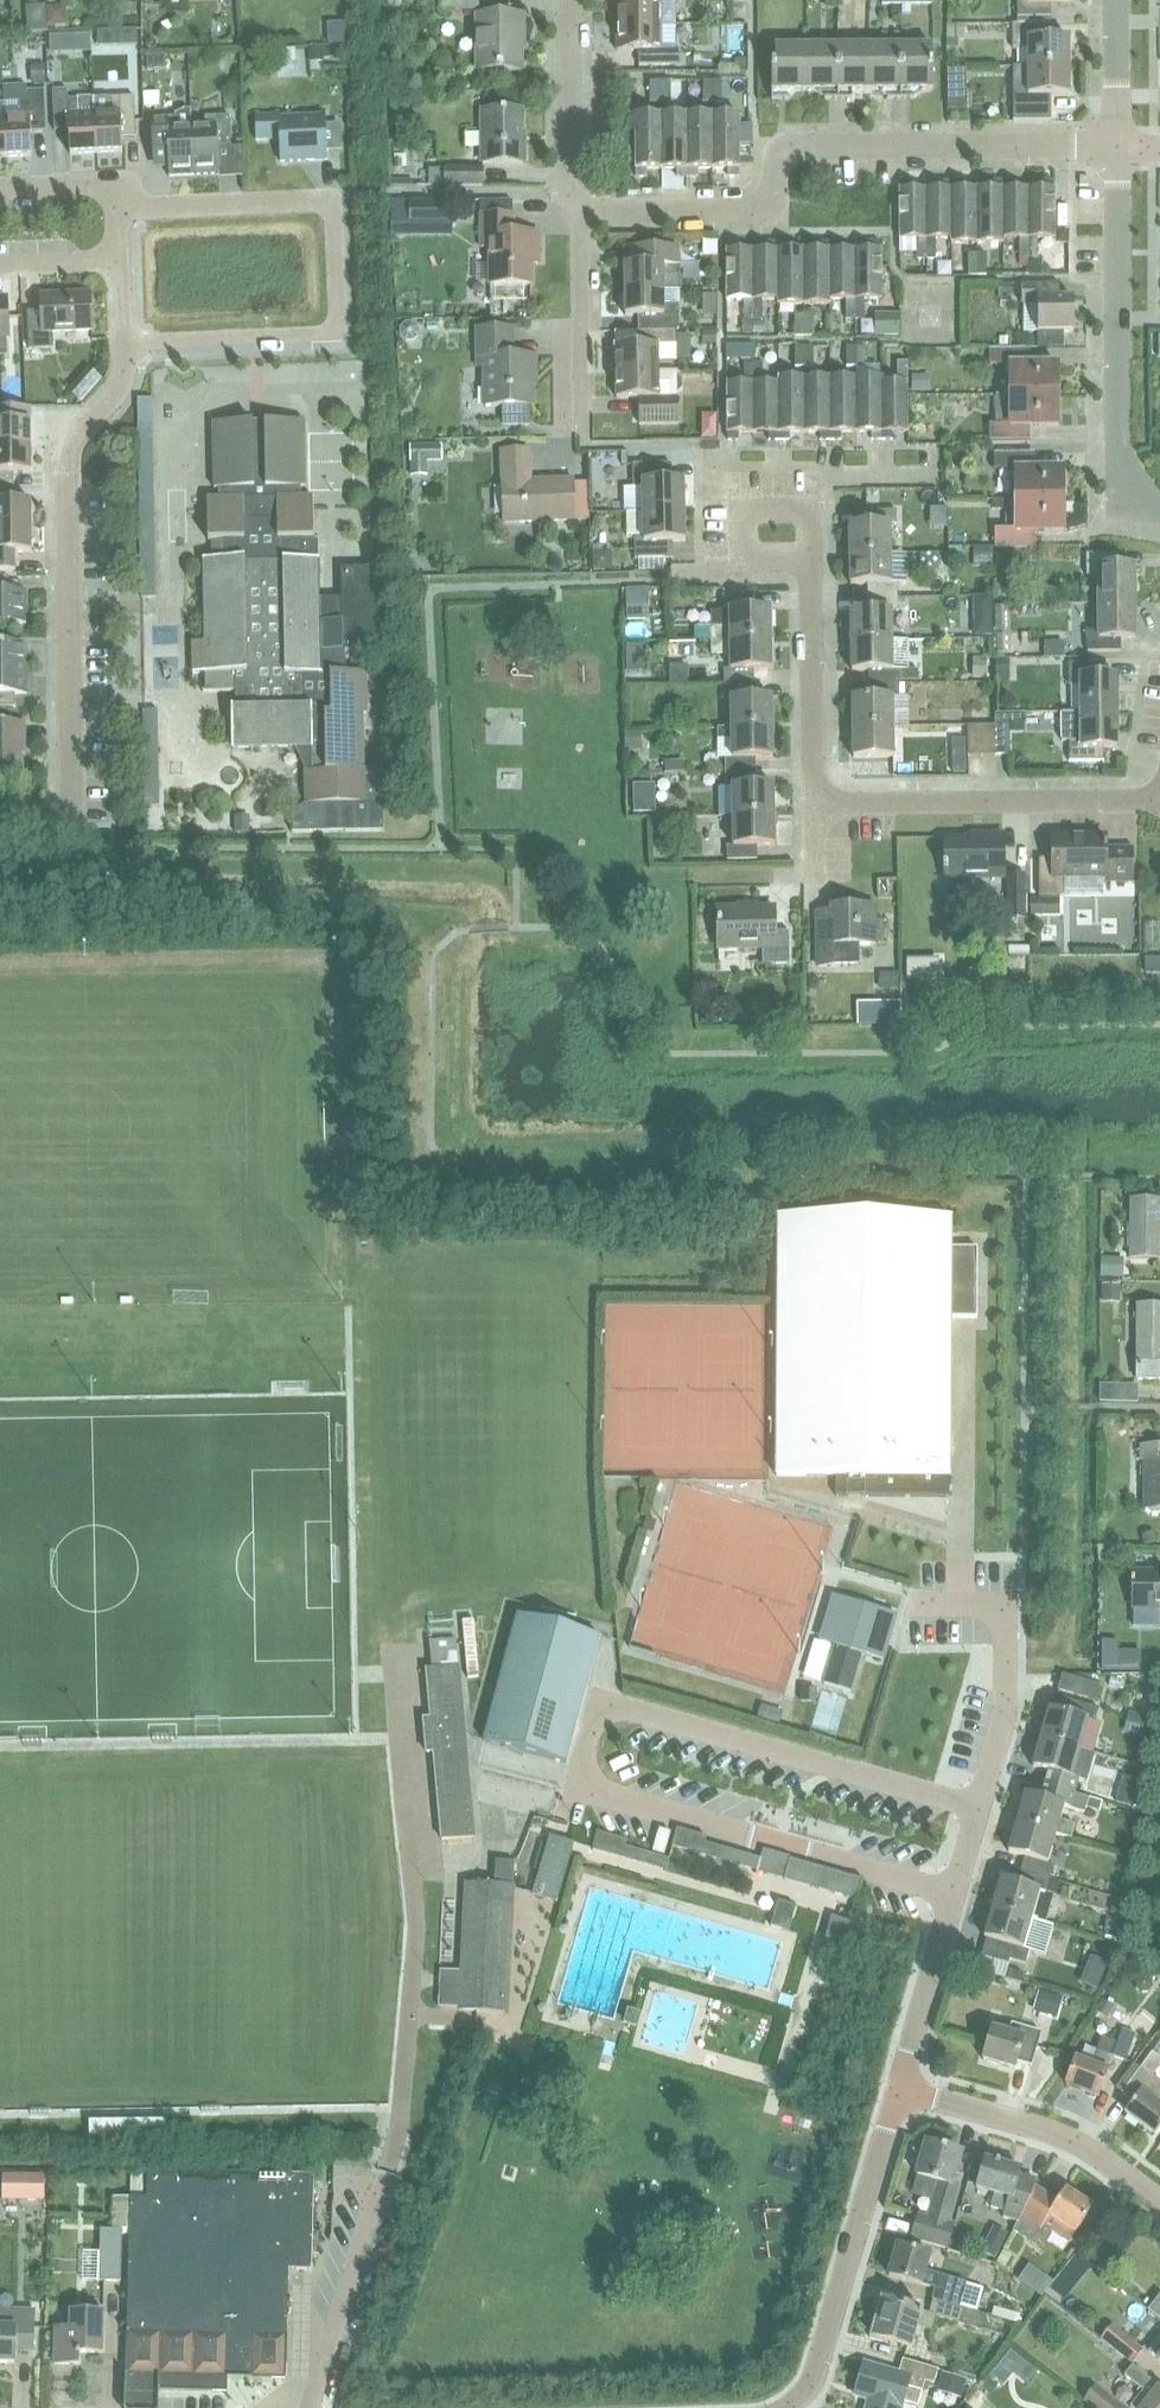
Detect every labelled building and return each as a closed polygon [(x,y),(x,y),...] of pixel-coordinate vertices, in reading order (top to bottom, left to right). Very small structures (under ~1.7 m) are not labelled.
[(441,12),(480,12),(480,0),(441,0),(441,12)] [(664,26),(663,1),(683,1),(683,0),(637,0),(618,0),(618,26),(664,26)] [(829,10),(838,10),(838,0),(829,0),(829,10)] [(1019,20),(1053,20),(1053,6),(1070,6),(1070,0),(1019,0),(1019,20)] [(47,6),(27,6),(29,34),(46,33),(48,33),(48,27),(47,9),(47,6)] [(903,16),(902,7),(894,7),(894,20),(903,19),(903,16)] [(911,7),(902,7),(903,16),(911,16),(911,7)] [(67,8),(47,9),(48,27),(68,26),(67,8)] [(525,17),(478,18),(478,72),(522,72),(521,38),(525,38),(525,17)] [(348,23),(328,24),(329,46),(349,45),(348,23)] [(664,52),(664,26),(618,26),(619,52),(640,52),(640,66),(683,66),(683,52),(664,52)] [(1070,68),(1070,40),(1053,40),(1053,26),(1015,26),(1015,51),(1030,51),(1030,69),(1070,68)] [(137,31),(99,32),(99,33),(99,47),(119,47),(137,46),(137,31)] [(90,36),(50,37),(50,55),(91,54),(90,36)] [(147,44),(147,50),(152,53),(157,50),(158,44),(152,41),(147,44)] [(957,41),(948,41),(948,56),(957,56),(957,41)] [(840,48),(809,49),(810,92),(826,92),(826,101),(841,101),(840,48)] [(872,92),(871,48),(840,48),(841,101),(854,101),(854,92),(872,92)] [(903,100),(903,48),(871,48),(872,92),(889,91),(889,101),(903,100)] [(903,48),(903,100),(918,100),(918,91),(935,91),(935,48),(903,48)] [(343,49),(310,50),(310,59),(343,59),(343,49)] [(810,92),(809,49),(777,49),(777,68),(774,68),(774,101),(791,101),(791,92),(810,92)] [(148,57),(149,72),(168,71),(168,57),(148,57)] [(747,60),(735,60),(736,72),(747,72),(747,60)] [(33,85),(47,85),(46,67),(33,67),(33,85)] [(1030,69),(1014,69),(1014,87),(1014,97),(1014,107),(1014,123),(1031,123),(1052,123),(1052,108),(1052,97),(1070,97),(1070,68),(1030,69)] [(966,70),(949,70),(949,89),(966,89),(966,70)] [(664,103),(664,83),(652,83),(653,103),(664,103)] [(690,177),(689,116),(676,116),(676,102),(673,102),(673,83),(664,83),(664,103),(665,103),(665,116),(664,116),(664,170),(679,170),(679,177),(690,177)] [(715,103),(715,83),(705,83),(705,103),(715,103)] [(723,83),(715,83),(715,103),(723,103),(723,83)] [(95,114),(94,99),(68,101),(68,91),(53,91),(55,132),(69,131),(70,155),(97,154),(95,114)] [(4,104),(4,118),(6,159),(33,157),(31,133),(47,132),(45,92),(28,92),(29,102),(4,104)] [(95,114),(97,154),(123,153),(122,139),(137,139),(135,97),(94,99),(95,114)] [(175,120),(153,121),(155,154),(158,154),(159,167),(169,166),(169,178),(194,176),(192,130),(191,111),(186,111),(175,116),(175,120)] [(523,112),(483,112),(483,164),(526,164),(526,145),(523,145),(523,112)] [(328,151),(326,124),(326,117),(279,119),(279,115),(256,116),(257,141),(280,140),(281,163),(328,161),(328,151)] [(741,115),(715,116),(715,170),(730,170),(730,177),(742,177),(741,146),(754,146),(754,138),(754,125),(751,125),(741,125),(741,115)] [(626,133),(619,133),(620,153),(620,157),(633,157),(633,133),(638,133),(638,178),(650,178),(650,170),(664,170),(664,116),(626,116),(626,133)] [(715,116),(689,116),(690,177),(701,177),(701,170),(715,170),(715,116)] [(232,150),(230,117),(205,118),(206,129),(192,130),(194,176),(219,175),(218,151),(232,150)] [(407,156),(395,157),(396,170),(408,170),(407,156)] [(484,169),(446,169),(429,169),(429,186),(446,186),(484,186),(484,169)] [(903,190),(903,238),(903,252),(920,252),(920,259),(929,259),(929,190),(914,190),(914,182),(903,182),(903,190)] [(929,190),(929,259),(938,259),(938,239),(954,239),(954,244),(955,244),(955,182),(944,182),(944,190),(929,190)] [(965,183),(955,182),(955,244),(980,244),(980,190),(965,190),(965,183)] [(995,190),(980,190),(980,244),(1006,244),(1006,240),(1006,183),(995,183),(995,190)] [(1017,183),(1006,183),(1006,240),(1022,240),(1022,259),(1032,259),(1032,190),(1017,190),(1017,183)] [(1047,190),(1032,190),(1032,259),(1041,259),(1041,240),(1058,240),(1058,232),(1058,190),(1057,190),(1057,183),(1047,183),(1047,190)] [(452,201),(410,201),(410,213),(410,223),(410,224),(453,224),(452,201)] [(514,216),(484,216),(484,249),(491,249),(491,286),(532,286),(532,253),(539,253),(539,234),(514,234),(514,216)] [(1068,232),(1059,232),(1059,245),(1068,245),(1068,232)] [(718,242),(703,242),(703,258),(718,258),(718,242)] [(746,320),(755,320),(755,251),(740,251),(740,243),(730,243),(730,251),(729,251),(729,301),(746,301),(746,320)] [(781,301),(781,244),(771,244),(771,251),(755,251),(755,320),(764,320),(765,301),(780,301),(781,301)] [(781,301),(780,301),(780,306),(806,306),(807,251),(791,251),(792,244),(781,244),(781,301)] [(807,251),(806,306),(833,306),(833,301),(832,301),(832,244),(822,244),(822,251),(807,251)] [(843,244),(832,244),(832,301),(833,301),(848,302),(848,321),(858,321),(858,252),(843,252),(843,244)] [(873,252),(858,252),(858,321),(867,321),(867,302),(884,302),(884,252),(884,245),(873,245),(873,252)] [(627,267),(628,292),(682,291),(681,249),(641,250),(641,267),(627,267)] [(981,274),(980,254),(972,255),(972,274),(981,274)] [(989,254),(980,254),(981,274),(989,274),(989,254)] [(1043,261),(1032,261),(1031,275),(1043,275),(1043,261)] [(950,266),(939,266),(939,274),(950,274),(950,266)] [(1012,285),(999,285),(999,297),(1012,297),(1012,285)] [(1063,285),(1024,285),(1024,306),(1024,334),(1038,334),(1038,350),(1064,349),(1063,334),(1076,334),(1076,300),(1063,300),(1063,285)] [(677,331),(679,331),(682,331),(681,292),(666,292),(628,292),(628,319),(641,318),(642,332),(677,331)] [(30,352),(36,352),(54,351),(54,335),(93,333),(91,294),(41,296),(42,313),(29,314),(30,352)] [(10,341),(7,298),(0,298),(0,341),(10,341)] [(594,327),(619,326),(619,314),(594,314),(594,327)] [(885,338),(901,338),(901,316),(885,315),(885,338)] [(807,336),(806,317),(797,317),(797,336),(807,336)] [(815,317),(806,317),(807,336),(815,336),(815,317)] [(755,321),(746,321),(746,335),(755,335),(755,321)] [(402,330),(402,338),(408,343),(415,343),(420,337),(420,330),(415,325),(407,325),(402,330)] [(756,333),(764,333),(764,325),(756,325),(756,333)] [(514,330),(478,330),(479,368),(488,368),(488,390),(486,390),(487,409),(502,409),(529,408),(531,408),(534,408),(533,375),(537,375),(536,357),(514,357),(514,330)] [(640,347),(618,347),(618,373),(658,372),(658,363),(677,362),(677,331),(642,332),(640,332),(640,347)] [(716,333),(704,333),(704,344),(716,344),(716,333)] [(1008,336),(999,336),(999,347),(1008,347),(1008,336)] [(755,345),(740,346),(740,360),(755,360),(755,345)] [(807,349),(807,369),(816,369),(815,348),(807,349)] [(858,349),(858,369),(867,368),(866,348),(858,349)] [(807,369),(807,349),(798,349),(798,369),(807,369)] [(858,369),(858,349),(849,349),(849,369),(858,369)] [(1012,397),(1059,396),(1059,366),(1030,366),(1030,350),(992,350),(992,367),(1012,367),(1012,397)] [(900,384),(884,384),(884,441),(895,441),(895,434),(911,434),(911,364),(900,364),(900,384)] [(756,434),(756,365),(746,365),(746,384),(730,384),(730,434),(730,441),(741,441),(741,434),(756,434)] [(781,384),(765,384),(765,365),(756,365),(756,434),(771,434),(771,441),(781,441),(781,384)] [(680,372),(618,373),(619,400),(642,400),(643,426),(682,424),(681,393),(685,390),(685,379),(680,376),(680,372)] [(913,392),(931,392),(931,377),(913,377),(913,392)] [(807,434),(807,379),(781,379),(781,384),(781,441),(792,441),(792,434),(807,434)] [(833,441),(832,379),(807,379),(807,434),(822,434),(822,441),(833,441)] [(858,434),(858,379),(832,379),(833,441),(843,441),(843,434),(858,434)] [(884,384),(884,379),(858,379),(858,434),(874,434),(874,441),(884,441),(884,384)] [(24,391),(8,391),(9,402),(24,402),(24,391)] [(999,428),(993,428),(993,444),(1030,444),(1030,427),(1059,427),(1059,396),(1012,397),(999,398),(999,428)] [(131,398),(131,419),(143,419),(143,398),(131,398)] [(0,409),(0,449),(31,449),(31,423),(8,423),(8,409),(0,409)] [(292,834),(294,834),(384,832),(383,804),(383,770),(364,771),(363,717),(369,717),(368,675),(347,675),(347,654),(383,653),(381,570),(376,570),(344,571),(344,600),(322,601),(321,563),(321,561),(320,561),(320,539),(314,540),(313,499),(302,500),(302,489),(306,489),(305,422),(265,423),(265,429),(254,430),(254,423),(214,424),(215,491),(220,491),(220,501),(208,501),(209,543),(214,543),(214,561),(204,561),(206,644),(193,644),(194,676),(206,676),(207,695),(227,694),(237,694),(237,710),(233,710),(234,752),(313,750),(313,760),(313,763),(316,763),(316,773),(306,773),(306,786),(307,805),(292,815),(292,834)] [(716,427),(702,427),(702,439),(716,439),(716,427)] [(443,461),(443,446),(413,447),(414,476),(430,476),(429,462),(443,461)] [(0,449),(0,489),(15,488),(15,474),(31,474),(31,449),(0,449)] [(532,452),(503,452),(504,486),(506,523),(576,521),(576,519),(590,518),(589,483),(575,484),(575,481),(533,482),(532,452)] [(1017,501),(1063,500),(1063,469),(1033,470),(1033,454),(996,454),(996,471),(1017,471),(1017,501)] [(597,465),(598,489),(617,488),(616,464),(597,465)] [(645,512),(686,511),(685,481),(673,481),(673,464),(635,465),(635,488),(645,487),(645,512)] [(31,528),(31,503),(15,503),(15,488),(0,489),(0,528),(31,528)] [(1063,500),(1017,501),(1018,532),(997,532),(998,549),(1034,548),(1034,532),(1064,531),(1063,500)] [(686,511),(645,512),(627,513),(628,538),(636,538),(637,560),(675,559),(674,542),(687,542),(686,511)] [(851,556),(892,556),(892,527),(898,527),(897,512),(867,513),(868,526),(851,526),(851,556)] [(590,531),(604,538),(611,523),(596,517),(590,531)] [(15,574),(14,572),(14,554),(32,554),(32,544),(36,541),(36,531),(32,528),(0,528),(0,574),(15,574)] [(976,549),(976,568),(994,568),(993,549),(976,549)] [(1014,554),(995,554),(995,582),(1014,582),(1014,554)] [(907,555),(892,556),(851,556),(851,586),(868,586),(868,600),(899,599),(899,585),(908,585),(907,555)] [(1100,604),(1137,604),(1137,569),(1123,569),(1123,556),(1089,556),(1089,577),(1100,577),(1100,604)] [(27,625),(27,593),(1,593),(1,578),(0,578),(0,625),(27,625)] [(645,592),(628,593),(628,621),(646,620),(645,592)] [(713,643),(772,641),(771,611),(754,612),(754,598),(724,598),(724,612),(713,612),(713,643)] [(899,599),(868,600),(869,614),(851,614),(852,643),(893,643),(892,613),(899,613),(899,599)] [(976,637),(994,636),(994,631),(994,608),(994,600),(975,600),(976,637)] [(1137,604),(1100,604),(1101,632),(1089,632),(1090,653),(1122,653),(1122,639),(1137,639),(1137,604)] [(1070,625),(1083,628),(1088,609),(1075,606),(1070,625)] [(1007,608),(994,608),(994,631),(1007,631),(1007,608)] [(1006,636),(994,636),(995,655),(1006,655),(1006,636)] [(662,640),(661,656),(686,658),(687,641),(662,640)] [(772,641),(713,643),(713,656),(732,656),(732,671),(726,671),(726,686),(755,685),(755,672),(772,672),(772,641)] [(893,643),(852,643),(852,673),(869,673),(869,686),(900,686),(900,683),(920,683),(919,672),(900,672),(893,672),(893,643)] [(1066,644),(1046,644),(1046,659),(1066,659),(1066,644)] [(642,646),(625,646),(626,672),(643,672),(642,646)] [(24,647),(0,647),(0,709),(16,709),(16,695),(27,695),(27,678),(24,678),(24,647)] [(975,660),(975,680),(988,680),(988,660),(975,660)] [(1011,681),(1011,663),(998,663),(998,681),(1011,681)] [(1081,714),(1118,713),(1118,678),(1103,678),(1103,665),(1069,665),(1070,687),(1081,686),(1081,714)] [(687,667),(670,667),(670,686),(687,685),(687,667)] [(756,700),(755,685),(726,686),(726,700),(732,700),(733,729),(773,729),(772,700),(756,700)] [(869,700),(853,700),(853,730),(894,729),(893,700),(900,699),(900,686),(869,686),(869,700)] [(148,742),(147,709),(135,709),(135,742),(148,742)] [(1041,740),(1054,739),(1054,713),(1040,713),(1041,740)] [(1081,714),(1061,714),(1062,742),(1070,742),(1071,763),(1104,762),(1104,749),(1118,749),(1118,713),(1081,714)] [(1014,734),(1037,734),(1036,714),(1013,715),(1014,734)] [(24,778),(23,743),(26,743),(26,724),(0,724),(0,778),(24,778)] [(982,758),(982,727),(968,727),(968,756),(968,758),(982,758)] [(996,758),(995,727),(982,727),(982,758),(996,758)] [(1010,727),(995,727),(996,758),(1010,758),(1010,727)] [(773,729),(733,729),(718,729),(719,759),(727,758),(727,774),(757,773),(757,759),(773,759),(773,729)] [(894,729),(853,730),(853,760),(894,759),(894,729)] [(641,734),(627,734),(627,752),(641,751),(641,734)] [(967,761),(954,761),(954,776),(967,775),(967,761)] [(674,763),(664,764),(665,775),(674,775),(674,763)] [(757,773),(727,774),(728,788),(717,788),(718,818),(735,818),(774,817),(774,787),(757,788),(757,773)] [(647,782),(625,782),(625,814),(647,813),(647,782)] [(251,834),(251,817),(236,818),(237,834),(251,834)] [(774,817),(735,818),(735,846),(728,846),(728,862),(759,861),(758,847),(775,847),(774,817)] [(1004,839),(946,839),(947,880),(1004,879),(1004,839)] [(1040,861),(1040,899),(1031,899),(1031,917),(1061,917),(1061,899),(1065,899),(1065,879),(1111,879),(1110,885),(1134,885),(1135,851),(1108,851),(1108,847),(1106,847),(1106,839),(1053,839),(1053,860),(1040,861)] [(1026,877),(1010,877),(1010,920),(1026,920),(1026,877)] [(739,910),(718,910),(719,951),(763,950),(763,967),(790,966),(789,933),(775,933),(774,910),(757,910),(757,907),(739,907),(739,910)] [(883,922),(875,922),(875,908),(831,909),(832,914),(818,914),(819,969),(835,969),(835,967),(860,966),(859,947),(876,946),(876,945),(883,945),(883,922)] [(938,960),(909,960),(909,980),(938,979),(938,960)] [(1146,960),(1146,974),(1159,974),(1159,960),(1146,960)] [(882,990),(899,990),(899,974),(881,974),(882,990)] [(710,1009),(700,1009),(700,1026),(718,1025),(718,1016),(710,1009)] [(1131,1202),(1131,1261),(1159,1261),(1159,1202),(1131,1202)] [(952,1219),(778,1217),(777,1477),(837,1478),(837,1488),(837,1498),(950,1499),(950,1478),(951,1319),(978,1319),(978,1318),(978,1263),(978,1249),(951,1249),(951,1232),(952,1219)] [(1124,1279),(1124,1260),(1103,1260),(1103,1279),(1124,1279)] [(1103,1300),(1121,1300),(1121,1287),(1103,1287),(1103,1300)] [(1137,1308),(1137,1382),(1159,1382),(1159,1308),(1137,1308)] [(1141,1449),(1141,1463),(1144,1463),(1144,1512),(1148,1512),(1153,1517),(1159,1517),(1159,1516),(1159,1449),(1141,1449)] [(654,1535),(658,1521),(647,1518),(643,1531),(646,1532),(654,1535)] [(1156,1533),(1143,1538),(1147,1547),(1159,1543),(1156,1533)] [(1133,1575),(1133,1612),(1135,1612),(1135,1628),(1159,1628),(1159,1574),(1133,1575)] [(897,1615),(849,1601),(824,1686),(850,1693),(862,1654),(883,1661),(897,1615)] [(518,1616),(497,1696),(485,1741),(567,1763),(600,1638),(518,1616)] [(463,1624),(468,1679),(480,1679),(475,1621),(463,1622),(463,1624)] [(427,1754),(434,1753),(442,1841),(473,1838),(454,1640),(430,1642),(432,1670),(427,1671),(431,1720),(424,1721),(425,1732),(432,1733),(433,1737),(433,1740),(426,1743),(427,1754)] [(1102,1660),(1102,1672),(1141,1672),(1141,1660),(1141,1652),(1118,1651),(1118,1641),(1103,1641),(1102,1660)] [(803,1703),(817,1703),(817,1691),(803,1691),(803,1703)] [(1049,1711),(1041,1739),(1080,1750),(1092,1753),(1100,1725),(1095,1724),(1099,1709),(1056,1698),(1052,1712),(1049,1711)] [(761,1706),(756,1722),(778,1729),(784,1712),(761,1706)] [(1132,1714),(1127,1730),(1141,1734),(1146,1719),(1132,1714)] [(1041,1739),(1033,1768),(1049,1773),(1045,1787),(1074,1795),(1088,1799),(1088,1798),(1074,1794),(1078,1780),(1087,1783),(1095,1754),(1092,1753),(1080,1750),(1041,1739)] [(1025,1796),(1017,1825),(1056,1835),(1060,1837),(1071,1839),(1075,1826),(1060,1821),(1064,1807),(1084,1812),(1085,1809),(1100,1813),(1103,1803),(1088,1799),(1074,1795),(1045,1787),(1041,1801),(1025,1796)] [(1120,1792),(1116,1805),(1130,1809),(1134,1796),(1120,1792)] [(1017,1825),(1008,1854),(1024,1859),(1021,1872),(1050,1881),(1054,1866),(1048,1864),(1056,1835),(1060,1837),(1056,1835),(1017,1825)] [(706,1839),(677,1830),(672,1848),(784,1881),(856,1902),(862,1882),(790,1861),(762,1853),(760,1861),(705,1844),(706,1839)] [(592,1851),(666,1873),(669,1860),(625,1847),(627,1841),(597,1833),(592,1851)] [(558,1903),(575,1844),(549,1836),(532,1896),(558,1903)] [(466,1883),(459,2011),(507,2014),(514,1862),(496,1861),(494,1885),(466,1883)] [(1001,1881),(992,1910),(1032,1921),(1046,1925),(1054,1897),(1046,1894),(1050,1881),(1021,1872),(1017,1886),(1001,1881)] [(789,1933),(797,1908),(778,1903),(771,1928),(789,1933)] [(1113,1904),(1111,1913),(1122,1915),(1123,1905),(1113,1904)] [(987,1939),(983,1953),(1013,1962),(1025,1966),(1030,1950),(1048,1954),(1055,1928),(1046,1925),(1032,1921),(992,1910),(984,1938),(987,1939)] [(843,1949),(850,1923),(832,1918),(825,1944),(843,1949)] [(1058,2015),(1063,1999),(1040,1993),(1036,2009),(1058,2015)] [(1115,2009),(1104,2002),(1098,2012),(1109,2019),(1115,2009)] [(994,2029),(984,2062),(1015,2071),(1017,2064),(1032,2068),(1042,2034),(1012,2025),(1010,2034),(994,2029)] [(1077,2059),(1067,2086),(1100,2098),(1109,2071),(1114,2058),(1126,2062),(1136,2036),(1123,2031),(1118,2045),(1103,2040),(1094,2066),(1077,2059)] [(1116,2089),(1123,2094),(1123,2095),(1133,2103),(1125,2114),(1156,2136),(1159,2130),(1159,2082),(1153,2077),(1159,2068),(1159,2060),(1153,2055),(1141,2071),(1134,2065),(1116,2089)] [(927,2143),(918,2177),(941,2184),(931,2219),(919,2215),(912,2240),(948,2250),(955,2226),(949,2224),(959,2187),(953,2185),(962,2153),(927,2143)] [(1017,2228),(1037,2185),(1038,2182),(1020,2177),(1022,2170),(986,2160),(978,2189),(996,2194),(992,2208),(1006,2212),(1004,2218),(1018,2222),(1017,2228)] [(127,2366),(127,2368),(159,2369),(158,2392),(228,2394),(228,2379),(288,2381),(291,2271),(314,2272),(315,2233),(316,2191),(316,2176),(315,2176),(293,2175),(149,2171),(149,2173),(132,2172),(131,2204),(130,2234),(127,2366)] [(46,2202),(46,2177),(3,2177),(3,2198),(20,2198),(20,2202),(46,2202)] [(1037,2185),(1017,2228),(1015,2233),(1042,2250),(1053,2233),(1071,2245),(1095,2208),(1067,2190),(1059,2203),(1036,2188),(1037,2185)] [(113,2203),(113,2234),(122,2234),(130,2234),(131,2204),(113,2203)] [(761,2230),(759,2212),(744,2214),(746,2232),(761,2230)] [(996,2258),(1008,2235),(995,2228),(983,2251),(996,2258)] [(120,2287),(122,2234),(113,2234),(100,2233),(98,2287),(120,2287)] [(931,2255),(899,2246),(890,2277),(922,2286),(937,2290),(934,2300),(979,2313),(985,2290),(967,2285),(926,2273),(931,2255)] [(1004,2252),(996,2264),(1004,2270),(1012,2258),(1004,2252)] [(1075,2257),(1062,2272),(1077,2284),(1089,2268),(1075,2257)] [(1149,2314),(1159,2323),(1159,2300),(1156,2306),(1151,2312),(1149,2314)] [(883,2302),(873,2338),(913,2349),(919,2328),(933,2332),(937,2318),(960,2325),(981,2331),(986,2316),(935,2301),(931,2315),(883,2302)] [(995,2310),(993,2318),(993,2319),(1020,2327),(1022,2318),(995,2310)] [(12,2363),(12,2352),(33,2352),(35,2313),(0,2312),(0,2363),(12,2363)] [(103,2355),(105,2314),(72,2312),(71,2329),(56,2329),(55,2366),(81,2367),(81,2354),(103,2355)] [(1112,2328),(1102,2341),(1133,2366),(1143,2352),(1112,2328)] [(1149,2353),(1159,2362),(1159,2339),(1149,2353)] [(859,2392),(873,2396),(869,2407),(904,2407),(905,2405),(914,2407),(921,2407),(928,2385),(936,2387),(941,2373),(906,2363),(902,2376),(867,2366),(859,2392)] [(1133,2367),(1126,2377),(1130,2380),(1143,2392),(1131,2407),(1132,2407),(1159,2407),(1159,2389),(1133,2367)] [(963,2396),(968,2381),(945,2375),(941,2390),(963,2396)] [(987,2381),(981,2389),(989,2395),(995,2387),(987,2381)] [(1093,2388),(1083,2402),(1090,2407),(1118,2407),(1093,2388)] [(967,2405),(971,2407),(982,2407),(988,2401),(977,2393),(967,2405)]
